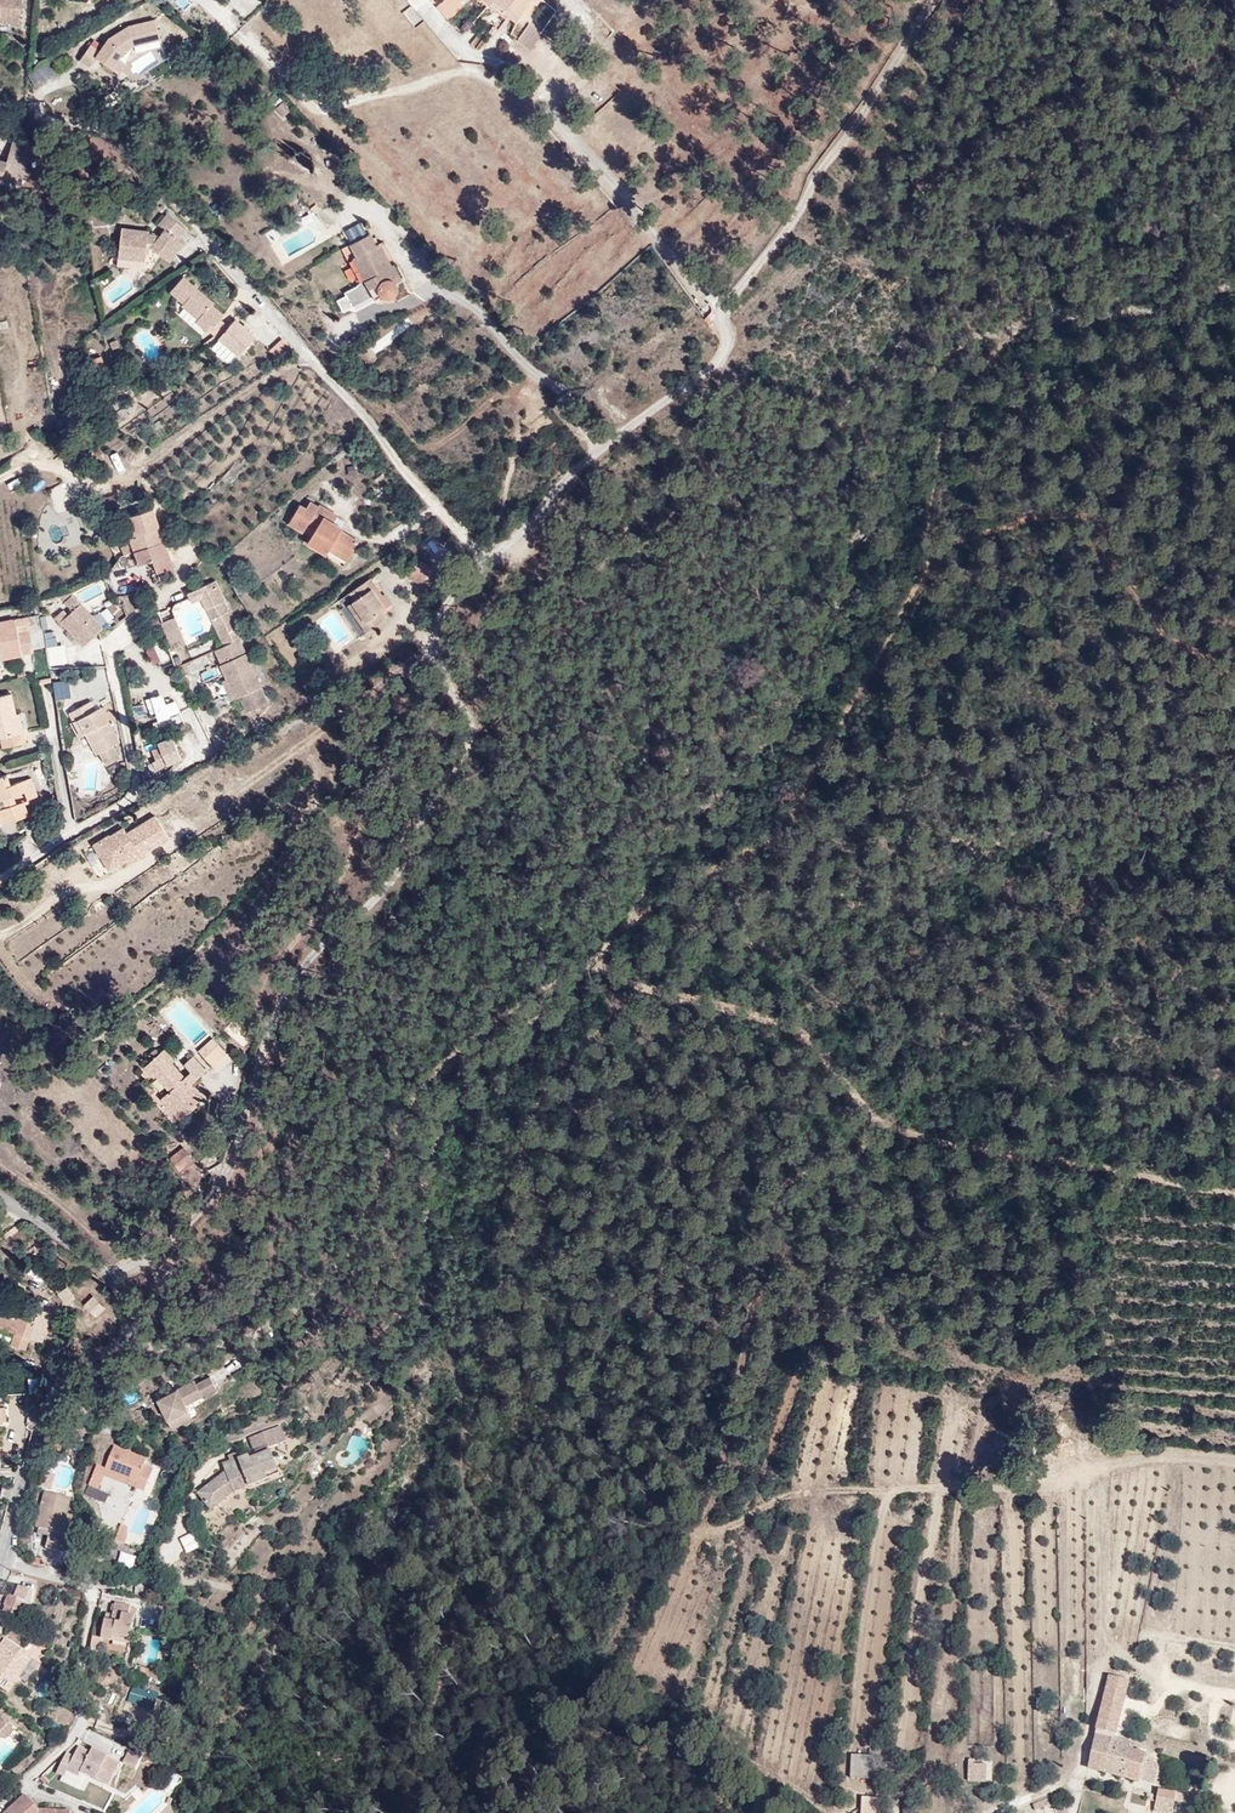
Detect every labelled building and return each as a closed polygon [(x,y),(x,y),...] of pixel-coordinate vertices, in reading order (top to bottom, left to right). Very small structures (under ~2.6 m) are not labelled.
[(23,0),(0,0),(0,14),(0,16),(0,20),(20,22),(23,0)] [(489,10),(491,8),(527,29),(541,5),(534,0),(481,0),(489,10)] [(439,11),(450,23),(462,13),(451,1),(439,11)] [(412,5),(403,10),(411,25),(420,20),(412,5)] [(133,54),(143,48),(170,41),(165,21),(138,28),(118,40),(109,52),(105,59),(121,71),(129,60),(133,54)] [(542,39),(531,31),(519,47),(530,55),(542,39)] [(105,59),(109,52),(100,46),(90,62),(98,68),(105,59)] [(27,72),(35,87),(56,76),(48,60),(27,72)] [(129,76),(137,66),(129,60),(121,71),(129,76)] [(274,107),(280,117),(290,111),(283,101),(274,107)] [(16,173),(0,167),(0,178),(12,182),(16,173)] [(189,245),(184,241),(192,231),(173,216),(164,227),(171,232),(166,237),(155,235),(155,233),(128,230),(124,260),(152,264),(154,244),(160,245),(157,249),(175,264),(189,245)] [(349,237),(364,232),(360,222),(345,227),(349,237)] [(411,277),(402,260),(397,263),(387,243),(392,240),(391,238),(385,241),(380,230),(351,245),(370,281),(355,289),(356,292),(347,297),(353,309),(363,304),(364,307),(385,296),(388,294),(394,296),(399,295),(404,289),(405,286),(404,281),(411,277)] [(218,306),(220,305),(189,278),(176,293),(190,305),(193,302),(209,315),(202,323),(213,332),(219,325),(221,327),(230,317),(218,306)] [(363,311),(352,315),(357,327),(368,322),(363,311)] [(391,315),(380,317),(382,325),(393,323),(391,315)] [(219,325),(213,332),(224,341),(235,329),(226,321),(221,327),(219,325)] [(262,340),(241,322),(224,341),(245,359),(262,340)] [(297,343),(287,332),(274,344),(284,355),(297,343)] [(125,349),(123,341),(116,345),(118,352),(125,349)] [(123,515),(117,491),(106,495),(113,519),(123,515)] [(356,537),(331,521),(338,508),(321,498),(317,505),(295,494),(280,516),(299,526),(304,518),(313,521),(302,538),(320,548),(323,543),(344,555),(356,537)] [(158,526),(129,536),(133,549),(137,562),(150,558),(157,577),(169,573),(167,565),(171,564),(158,526)] [(122,552),(133,549),(129,536),(118,539),(122,552)] [(419,578),(428,560),(416,554),(407,572),(419,578)] [(375,581),(369,573),(348,588),(354,595),(350,598),(363,618),(359,620),(365,628),(383,615),(381,612),(384,610),(381,606),(383,604),(369,585),(375,581)] [(192,603),(198,600),(197,597),(205,594),(206,596),(211,607),(207,609),(224,646),(215,651),(222,665),(220,665),(227,680),(235,699),(240,697),(243,695),(246,702),(243,703),(247,713),(267,704),(238,640),(242,639),(229,611),(228,611),(215,581),(188,594),(192,603)] [(72,591),(63,600),(72,609),(61,620),(86,644),(105,625),(72,591)] [(197,597),(198,600),(201,599),(206,610),(207,609),(211,607),(206,596),(205,594),(197,597)] [(36,601),(0,609),(0,613),(39,605),(39,602),(36,601)] [(41,613),(28,614),(36,652),(48,650),(41,613)] [(1,648),(4,660),(36,652),(28,614),(0,621),(0,645),(1,648)] [(186,644),(176,617),(162,622),(173,649),(186,644)] [(150,664),(158,662),(155,648),(146,650),(150,664)] [(200,672),(203,680),(221,672),(218,665),(200,672)] [(55,698),(70,697),(68,679),(53,681),(55,698)] [(222,682),(231,701),(235,699),(227,680),(222,682)] [(0,737),(3,748),(25,743),(23,732),(11,735),(7,716),(15,714),(10,694),(0,696),(0,737)] [(145,697),(131,698),(132,717),(146,716),(145,697)] [(69,712),(74,722),(78,720),(86,734),(97,754),(100,753),(107,765),(120,758),(113,746),(120,742),(104,714),(100,716),(96,709),(95,710),(91,701),(76,709),(74,706),(70,708),(71,711),(69,712)] [(18,714),(15,714),(7,716),(11,735),(23,732),(18,714)] [(82,736),(86,734),(78,720),(74,722),(82,736)] [(156,761),(152,762),(156,770),(181,759),(172,737),(158,744),(159,748),(152,751),(156,761)] [(7,775),(0,777),(0,803),(2,810),(0,811),(0,819),(2,825),(27,816),(24,805),(28,803),(27,800),(37,797),(31,777),(10,784),(7,775)] [(128,835),(123,826),(109,834),(114,843),(128,835)] [(108,868),(138,850),(128,835),(114,843),(109,834),(93,844),(108,868)] [(97,875),(106,870),(93,846),(84,851),(97,875)] [(212,1057),(226,1045),(214,1031),(200,1043),(212,1057)] [(150,1045),(153,1050),(160,1044),(156,1039),(150,1045)] [(105,1047),(99,1041),(94,1046),(100,1052),(105,1047)] [(153,1088),(173,1111),(179,1105),(187,1114),(210,1093),(193,1073),(187,1067),(164,1041),(160,1044),(153,1050),(143,1059),(149,1065),(162,1080),(153,1088)] [(91,1061),(100,1052),(94,1046),(85,1055),(91,1061)] [(192,1063),(187,1067),(193,1073),(206,1062),(193,1047),(185,1055),(192,1063)] [(167,1153),(177,1164),(190,1153),(180,1141),(167,1153)] [(78,1295),(69,1282),(60,1288),(70,1301),(78,1295)] [(92,1294),(83,1303),(95,1316),(105,1307),(92,1294)] [(56,1320),(47,1316),(49,1312),(39,1308),(34,1320),(6,1309),(0,1324),(0,1327),(16,1334),(11,1346),(28,1353),(33,1342),(45,1347),(56,1320)] [(187,1400),(218,1384),(212,1372),(198,1379),(196,1375),(158,1395),(168,1416),(189,1405),(187,1400)] [(40,1389),(40,1377),(27,1377),(27,1389),(40,1389)] [(172,1423),(193,1412),(189,1405),(168,1416),(172,1423)] [(273,1471),(271,1465),(282,1461),(275,1442),(289,1435),(283,1419),(268,1424),(253,1431),(258,1447),(227,1459),(229,1467),(204,1487),(218,1503),(246,1481),(273,1471)] [(154,1484),(161,1463),(151,1460),(154,1450),(121,1440),(113,1460),(110,1470),(154,1484)] [(110,1470),(113,1460),(104,1457),(95,1482),(104,1484),(110,1470)] [(38,1522),(69,1530),(73,1511),(68,1510),(72,1494),(47,1488),(38,1522)] [(64,1547),(69,1530),(41,1523),(39,1528),(51,1531),(48,1543),(64,1547)] [(114,1541),(123,1544),(128,1526),(119,1524),(114,1541)] [(178,1538),(185,1553),(200,1547),(192,1531),(178,1538)] [(117,1561),(134,1565),(137,1556),(119,1551),(117,1561)] [(23,1613),(27,1603),(11,1596),(6,1606),(23,1613)] [(144,1634),(149,1604),(140,1603),(140,1601),(125,1599),(123,1611),(117,1611),(113,1636),(116,1637),(124,1638),(125,1631),(144,1634)] [(143,1641),(144,1634),(125,1631),(124,1638),(143,1641)] [(113,1652),(116,1637),(113,1636),(104,1634),(102,1648),(113,1652)] [(0,1665),(0,1686),(13,1694),(36,1659),(9,1642),(4,1649),(6,1650),(8,1652),(1,1663),(0,1665)] [(1,1663),(8,1652),(6,1650),(0,1659),(0,1663),(1,1663)] [(175,1670),(154,1661),(151,1668),(157,1670),(172,1677),(175,1670)] [(126,1702),(153,1711),(159,1693),(132,1684),(126,1702)] [(7,1739),(10,1742),(19,1733),(7,1721),(0,1728),(0,1746),(7,1739)] [(1106,1731),(1087,1726),(1077,1765),(1128,1778),(1128,1777),(1135,1757),(1136,1751),(1119,1747),(1122,1740),(1105,1735),(1106,1731)] [(126,1763),(112,1757),(114,1753),(99,1745),(97,1749),(85,1743),(80,1752),(73,1749),(63,1770),(72,1774),(75,1767),(85,1772),(87,1767),(116,1782),(126,1763)] [(141,1766),(148,1754),(136,1747),(129,1760),(141,1766)] [(850,1754),(850,1778),(870,1778),(870,1754),(850,1754)] [(1135,1757),(1128,1777),(1142,1781),(1148,1761),(1135,1757)] [(987,1762),(967,1761),(967,1781),(986,1781),(987,1762)] [(1178,1792),(1147,1787),(1146,1795),(1164,1798),(1176,1800),(1178,1792)] [(77,1807),(45,1806),(31,1791),(7,1812),(77,1812),(77,1807)] [(1146,1795),(1143,1810),(1162,1812),(1164,1798),(1146,1795)] [(887,1798),(861,1796),(860,1812),(886,1812),(887,1798)]
